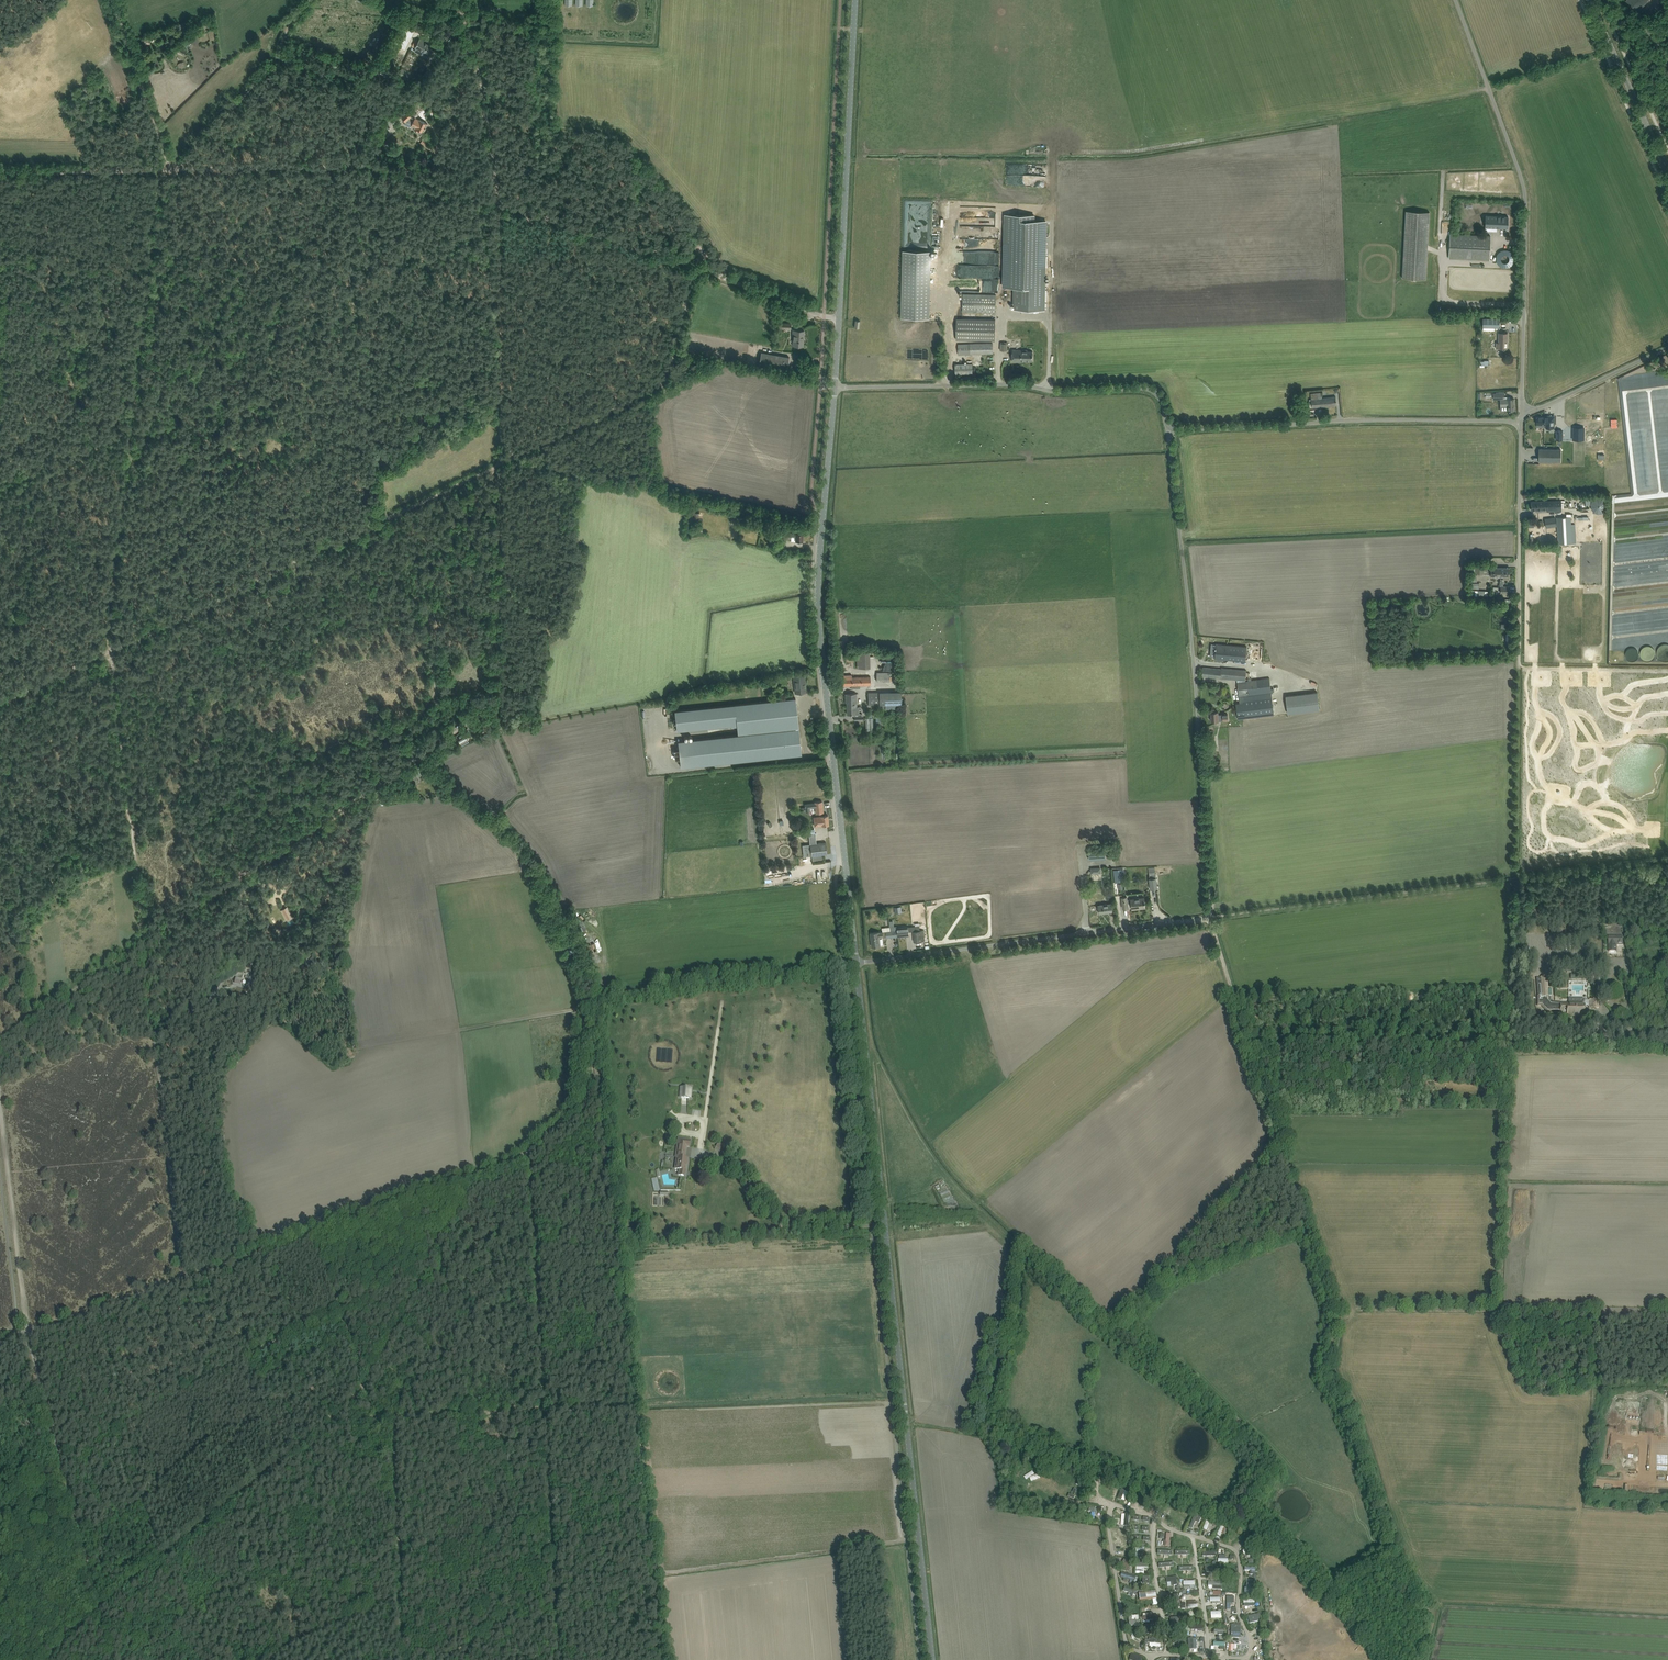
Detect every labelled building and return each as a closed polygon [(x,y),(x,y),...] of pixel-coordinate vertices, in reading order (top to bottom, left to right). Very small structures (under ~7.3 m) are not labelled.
[(1639,11),(1648,0),(1627,0),(1639,11)] [(406,46),(413,31),(405,27),(401,36),(403,37),(400,43),(397,41),(394,46),(404,51),(406,46)] [(424,41),(419,39),(418,41),(415,40),(412,45),(415,47),(416,48),(414,51),(422,55),(424,52),(425,52),(428,53),(426,56),(430,58),(435,50),(431,48),(430,49),(427,47),(429,45),(423,42),(424,41)] [(401,70),(397,78),(403,80),(404,78),(407,79),(410,74),(401,70)] [(423,132),(428,124),(419,119),(419,120),(415,118),(411,117),(407,112),(402,117),(405,122),(408,120),(413,122),(411,126),(415,128),(414,130),(419,132),(419,130),(423,132)] [(1430,212),(1406,211),(1402,278),(1426,279),(1430,212)] [(1014,309),(1044,310),(1046,221),(1034,221),(1034,215),(1005,215),(1004,287),(1015,287),(1014,309)] [(1485,227),(1502,228),(1508,228),(1508,217),(1485,216),(1485,227)] [(1445,231),(1454,231),(1454,219),(1446,219),(1445,231)] [(1449,258),(1484,260),(1489,260),(1491,236),(1450,234),(1449,258)] [(969,240),(967,255),(972,256),(973,250),(976,251),(975,255),(978,256),(978,254),(979,250),(974,249),(974,246),(980,247),(981,241),(969,240)] [(998,256),(999,242),(986,241),(985,261),(988,262),(989,258),(993,258),(993,256),(998,256)] [(902,317),(929,318),(931,252),(903,251),(902,317)] [(1505,258),(1510,261),(1513,256),(1509,253),(1505,258)] [(995,312),(996,295),(962,294),(962,311),(995,312)] [(957,319),(956,340),(995,341),(995,319),(957,319)] [(1482,319),(1482,327),(1499,327),(1499,319),(1494,319),(1482,319)] [(792,330),(792,345),(802,346),(803,336),(804,336),(804,331),(792,330)] [(1496,349),(1505,349),(1507,349),(1508,333),(1499,333),(1498,343),(1496,343),(1496,349)] [(993,353),(993,348),(993,343),(958,344),(958,349),(958,355),(993,353)] [(1018,350),(1012,349),(1012,361),(1021,362),(1021,361),(1033,361),(1033,351),(1028,351),(1028,350),(1022,350),(1022,351),(1018,351),(1018,350)] [(789,357),(761,352),(759,366),(787,370),(789,357)] [(955,364),(955,374),(973,374),(973,363),(955,364)] [(1307,399),(1308,408),(1337,405),(1336,397),(1322,398),(1321,393),(1311,394),(1311,399),(1307,399)] [(1509,411),(1510,411),(1510,410),(1514,410),(1514,398),(1505,399),(1504,393),(1493,393),(1494,400),(1500,400),(1500,407),(1507,406),(1507,410),(1509,410),(1509,411)] [(1554,416),(1548,416),(1544,416),(1544,417),(1536,417),(1536,424),(1537,424),(1537,427),(1546,427),(1546,428),(1554,428),(1554,416)] [(1582,427),(1574,427),(1574,440),(1582,440),(1582,427)] [(1539,462),(1561,462),(1561,449),(1539,449),(1539,462)] [(1547,510),(1547,511),(1562,510),(1561,500),(1536,501),(1531,502),(1531,510),(1537,510),(1547,510)] [(700,513),(689,511),(687,523),(691,523),(690,529),(695,529),(695,524),(698,524),(700,513)] [(1571,517),(1557,517),(1558,544),(1572,544),(1571,530),(1571,517)] [(1555,518),(1550,518),(1545,519),(1546,527),(1556,526),(1555,518)] [(783,532),(783,539),(791,539),(791,541),(795,541),(797,541),(803,541),(803,534),(798,533),(783,532)] [(1500,576),(1500,567),(1491,567),(1491,562),(1475,562),(1475,563),(1472,563),(1472,581),(1477,582),(1477,575),(1475,575),(1475,573),(1484,574),(1484,571),(1490,571),(1490,576),(1500,576)] [(1500,567),(1500,576),(1500,579),(1504,579),(1504,577),(1505,577),(1505,579),(1509,579),(1510,567),(1500,567)] [(1624,573),(1624,583),(1635,583),(1635,573),(1624,573)] [(1500,586),(1500,593),(1509,593),(1509,586),(1503,586),(1503,580),(1500,580),(1500,586)] [(1246,646),(1216,644),(1215,658),(1245,661),(1246,646)] [(1246,671),(1221,667),(1221,669),(1203,667),(1202,676),(1207,677),(1237,680),(1240,703),(1236,703),(1238,719),(1243,718),(1274,715),(1272,694),(1271,694),(1271,692),(1274,692),(1274,688),(1271,688),(1270,678),(1251,680),(1251,677),(1248,678),(1248,681),(1245,681),(1246,671)] [(890,681),(890,672),(877,672),(877,681),(890,681)] [(793,675),(795,693),(806,691),(805,683),(804,683),(804,680),(805,680),(804,673),(793,675)] [(852,675),(845,675),(840,675),(840,685),(846,685),(851,685),(851,688),(860,688),(860,685),(870,684),(870,676),(852,677),(852,675)] [(1221,692),(1221,687),(1208,688),(1208,693),(1210,693),(1210,696),(1210,697),(1205,697),(1206,701),(1207,701),(1207,706),(1209,706),(1209,707),(1211,706),(1214,706),(1214,704),(1221,703),(1220,696),(1219,692),(1221,692)] [(901,691),(868,692),(868,705),(886,704),(886,709),(896,709),(896,704),(902,704),(901,691)] [(1288,713),(1319,710),(1317,692),(1286,696),(1288,713)] [(856,694),(851,694),(846,694),(846,699),(847,699),(847,714),(854,714),(855,720),(862,720),(862,713),(859,714),(859,707),(856,707),(856,694)] [(738,733),(798,727),(798,723),(795,698),(675,711),(677,730),(732,725),(732,726),(737,725),(737,728),(738,733)] [(1218,712),(1211,712),(1211,721),(1228,720),(1228,714),(1218,714),(1218,712)] [(798,727),(738,733),(738,734),(678,741),(679,749),(674,750),(675,759),(680,758),(681,767),(801,754),(800,739),(798,727)] [(458,739),(460,743),(467,739),(464,733),(459,736),(460,738),(458,739)] [(421,775),(417,769),(410,774),(414,780),(421,775)] [(815,802),(805,803),(806,811),(810,811),(810,807),(815,807),(816,813),(823,812),(822,801),(815,802)] [(829,824),(828,815),(813,817),(814,826),(829,824)] [(810,844),(802,845),(802,846),(803,857),(811,856),(812,856),(822,855),(827,854),(826,842),(816,843),(810,844)] [(1105,847),(1088,848),(1089,859),(1106,858),(1105,847)] [(1155,866),(1148,867),(1149,872),(1149,876),(1149,878),(1156,877),(1156,875),(1155,871),(1155,866)] [(1124,881),(1123,868),(1113,869),(1115,882),(1124,881)] [(1157,888),(1156,877),(1149,878),(1150,889),(1157,888)] [(1145,906),(1145,901),(1144,897),(1128,899),(1127,897),(1122,898),(1123,908),(1128,908),(1127,903),(1131,903),(1132,909),(1138,908),(1137,907),(1145,906)] [(1098,905),(1099,913),(1113,911),(1112,903),(1098,905)] [(286,915),(288,919),(293,916),(288,906),(284,908),(287,914),(286,915)] [(871,939),(872,947),(881,946),(880,937),(883,937),(883,938),(910,935),(909,927),(897,928),(897,926),(882,928),(882,932),(880,932),(870,933),(871,939)] [(925,941),(924,930),(913,931),(914,942),(925,941)] [(1622,936),(1609,936),(1609,952),(1615,952),(1615,945),(1624,945),(1624,942),(1633,942),(1633,933),(1622,933),(1622,936)] [(580,950),(578,946),(567,950),(569,954),(580,950)] [(313,957),(307,963),(313,969),(319,963),(313,957)] [(1569,999),(1569,1000),(1568,1004),(1549,1004),(1547,977),(1536,978),(1538,1006),(1545,1006),(1548,1009),(1550,1009),(1550,1011),(1555,1011),(1555,1009),(1561,1009),(1561,1012),(1560,1014),(1560,1015),(1561,1017),(1563,1018),(1565,1018),(1566,1017),(1567,1015),(1575,1016),(1575,1014),(1584,1014),(1584,1016),(1584,1010),(1584,1006),(1590,1006),(1590,1008),(1597,1009),(1597,1003),(1598,1000),(1590,1000),(1585,1000),(1585,999),(1569,999)] [(684,1087),(682,1087),(681,1097),(683,1097),(689,1098),(690,1088),(684,1087)] [(689,1139),(683,1139),(678,1138),(675,1157),(677,1157),(675,1168),(679,1169),(678,1175),(684,1176),(685,1170),(686,1170),(688,1161),(686,1161),(687,1158),(685,1158),(686,1147),(687,1147),(688,1145),(689,1145),(690,1141),(688,1141),(689,1139)] [(721,1140),(718,1148),(726,1150),(729,1143),(721,1140)] [(665,1171),(668,1181),(673,1179),(670,1169),(665,1171)] [(1624,1504),(1624,1491),(1621,1491),(1622,1489),(1620,1489),(1619,1491),(1616,1491),(1615,1503),(1624,1504)] [(1169,1505),(1163,1514),(1165,1516),(1172,1507),(1169,1505)] [(1234,1530),(1229,1538),(1232,1540),(1234,1536),(1236,1537),(1238,1534),(1236,1533),(1237,1532),(1234,1530)] [(1177,1577),(1166,1578),(1167,1582),(1171,1582),(1171,1586),(1178,1585),(1177,1577)] [(1178,1598),(1178,1595),(1168,1596),(1168,1600),(1171,1600),(1171,1603),(1180,1601),(1180,1598),(1178,1598)] [(1186,1638),(1173,1639),(1173,1644),(1181,1643),(1182,1647),(1186,1646),(1186,1638)] [(1230,1641),(1230,1644),(1233,1645),(1233,1651),(1236,1651),(1236,1650),(1240,1650),(1240,1642),(1236,1642),(1230,1641)]
